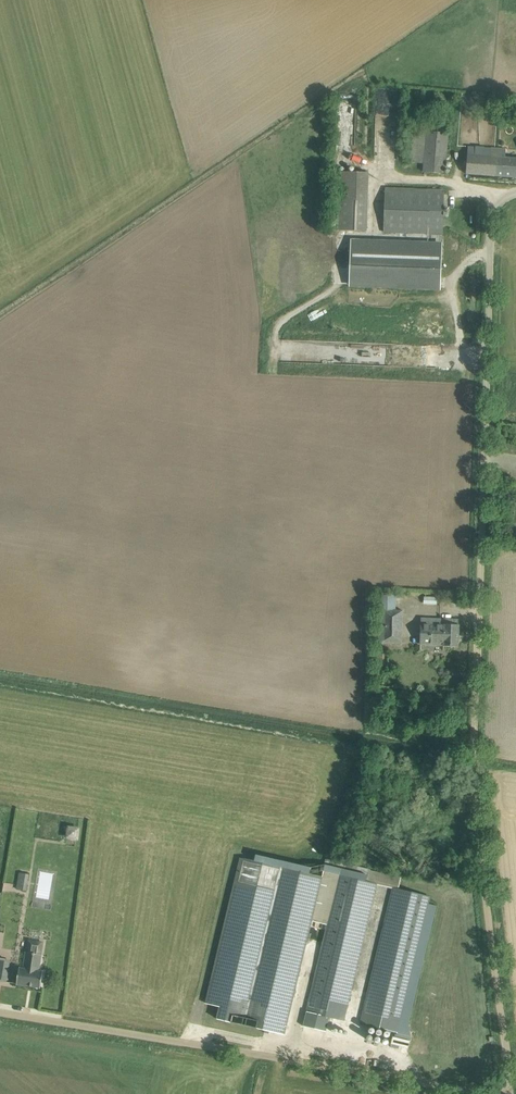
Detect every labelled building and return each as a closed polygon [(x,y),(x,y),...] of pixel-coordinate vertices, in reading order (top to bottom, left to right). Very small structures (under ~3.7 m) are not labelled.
[(424,163),(423,171),(446,173),(448,133),(409,131),(407,161),(424,163)] [(506,158),(507,149),(468,147),(466,174),(515,177),(515,159),(506,158)] [(334,231),(368,232),(370,174),(336,173),(334,231)] [(384,232),(442,234),(444,191),(385,189),(384,232)] [(440,288),(442,245),(351,242),(350,285),(440,288)] [(378,611),(378,644),(402,644),(402,610),(378,611)] [(420,645),(458,646),(459,620),(421,619),(420,645)] [(69,828),(67,837),(77,838),(78,829),(69,828)] [(217,1019),(285,1034),(322,877),(241,858),(207,1003),(220,1007),(217,1019)] [(366,873),(367,868),(354,865),(352,870),(366,873)] [(25,890),(29,874),(19,871),(15,888),(25,890)] [(37,898),(51,898),(52,871),(39,871),(37,898)] [(304,1026),(326,1031),(329,1016),(344,1020),(375,883),(339,875),(304,1026)] [(361,1024),(397,1033),(430,897),(393,888),(361,1024)] [(17,984),(41,988),(43,971),(39,970),(44,943),(28,941),(23,968),(19,967),(17,984)] [(408,1046),(409,1039),(392,1037),(391,1045),(408,1046)]
